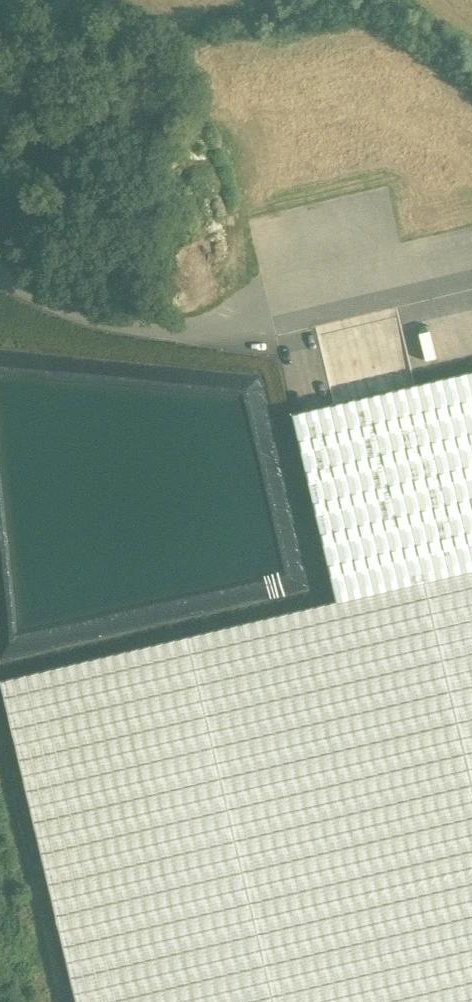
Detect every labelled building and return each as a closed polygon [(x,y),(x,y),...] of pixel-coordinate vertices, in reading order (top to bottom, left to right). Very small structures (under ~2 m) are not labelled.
[(293,414),(334,599),(0,678),(0,690),(74,1001),(471,1001),(471,372),(293,414)]
